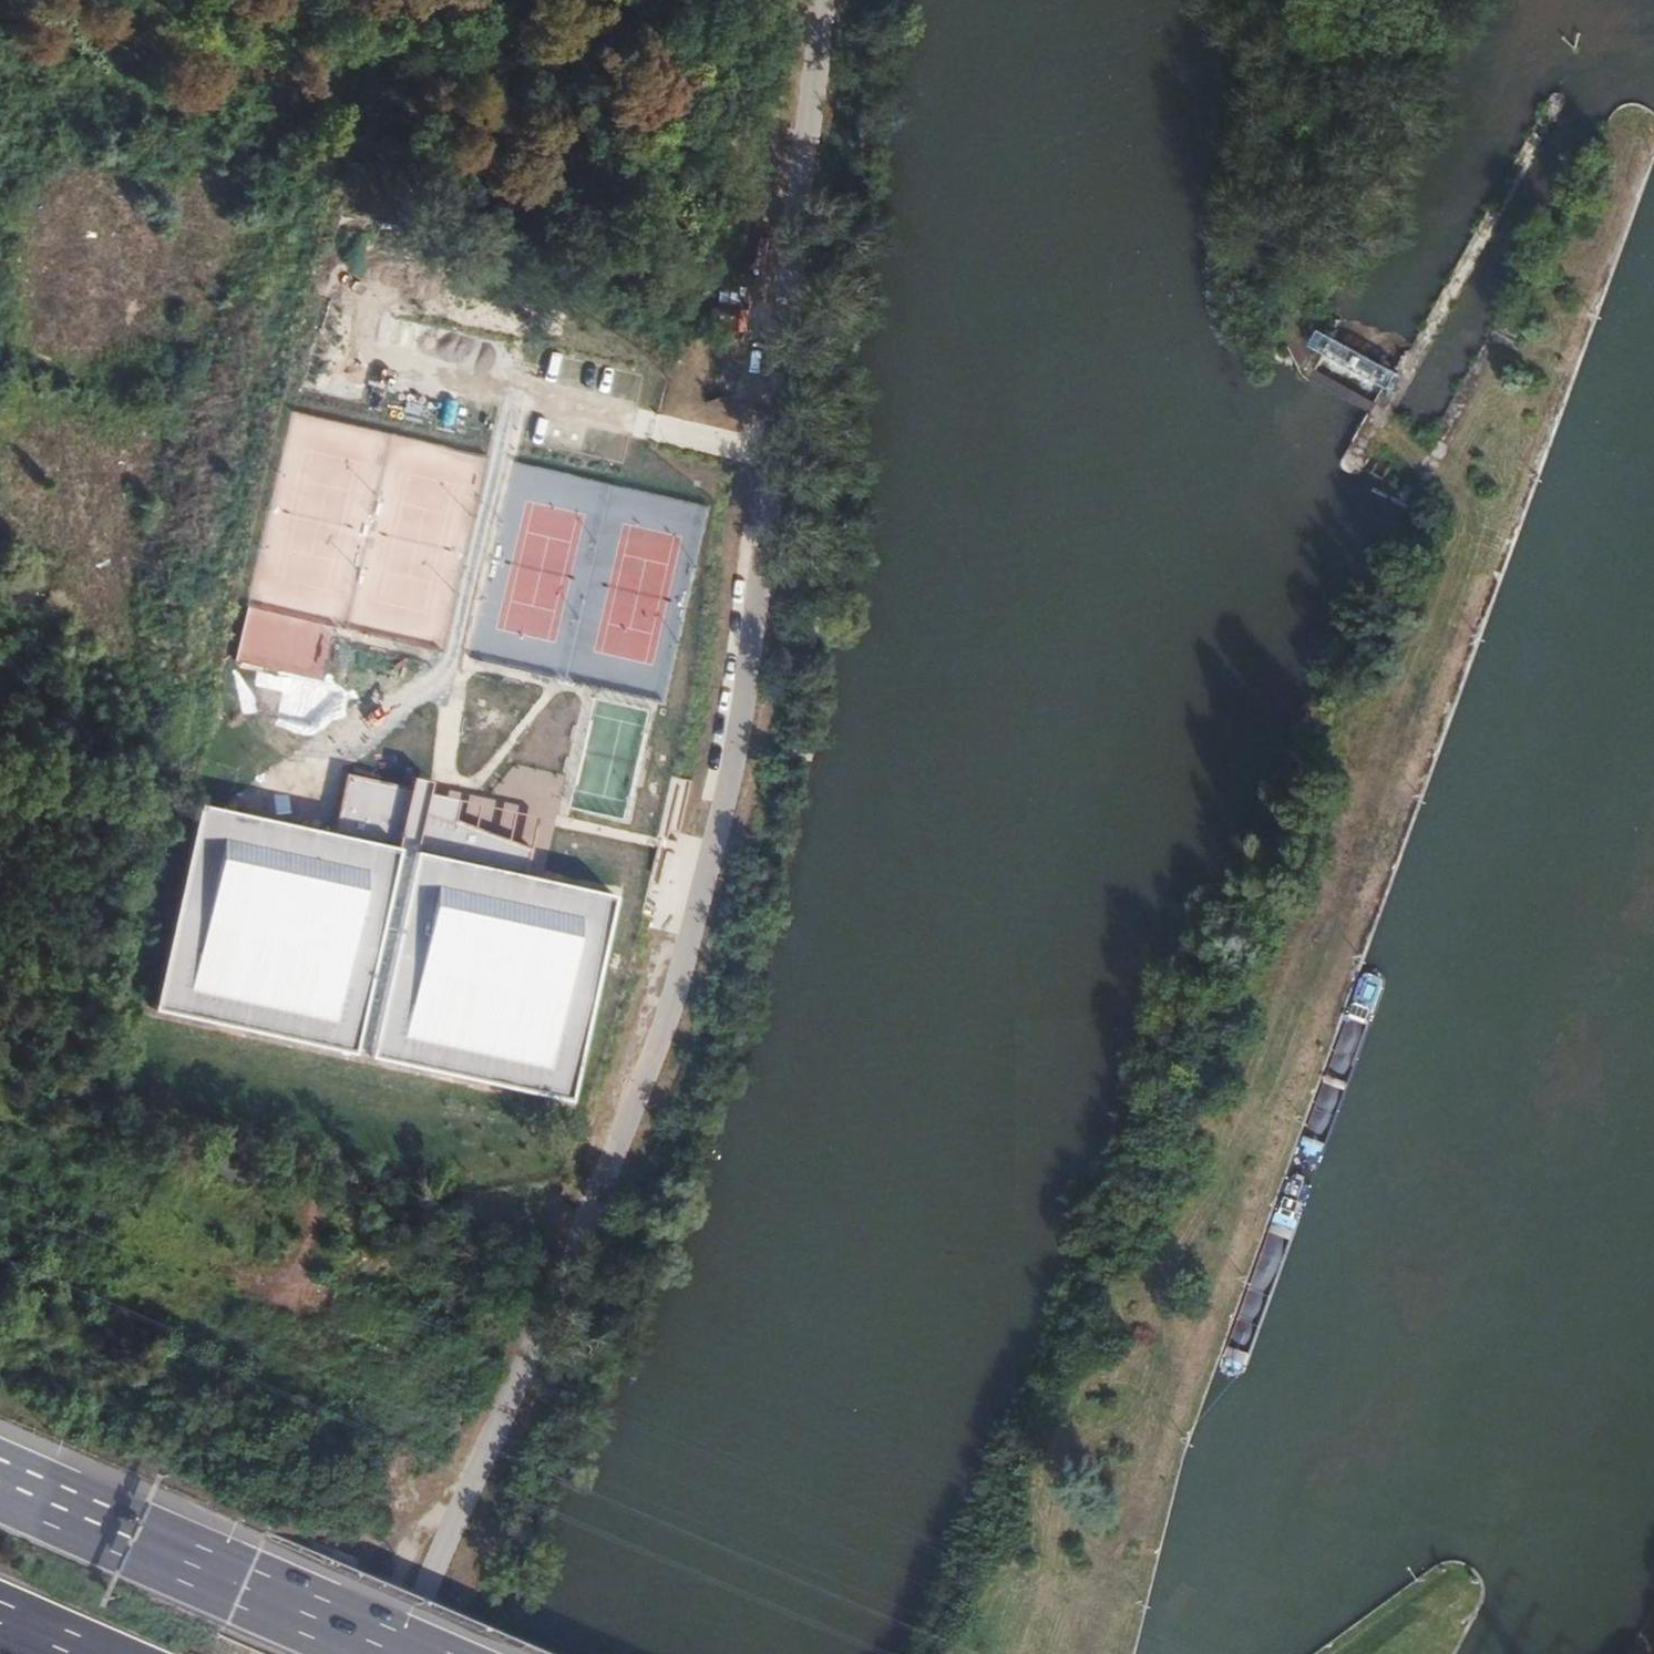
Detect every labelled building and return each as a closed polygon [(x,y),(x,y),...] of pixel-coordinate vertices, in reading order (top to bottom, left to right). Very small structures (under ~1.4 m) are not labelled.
[(1522,274),(1539,244),(1501,223),(1532,166),(1566,99),(1566,95),(1565,93),(1557,91),(1554,91),(1551,95),(1476,231),(1411,350),(1403,352),(1388,381),(1386,384),(1383,390),(1343,461),(1342,466),(1345,471),(1348,472),(1355,473),(1361,472),(1364,468),(1368,459),(1368,458),(1368,454),(1368,452),(1381,431),(1383,431),(1461,293),(1484,253),(1522,274)] [(337,830),(200,798),(152,1004),(566,1100),(614,894),(527,874),(532,852),(454,821),(459,799),(430,792),(417,848),(397,844),(410,788),(350,774),(337,830)] [(412,778),(410,788),(397,844),(417,848),(430,792),(432,783),(412,778)]
